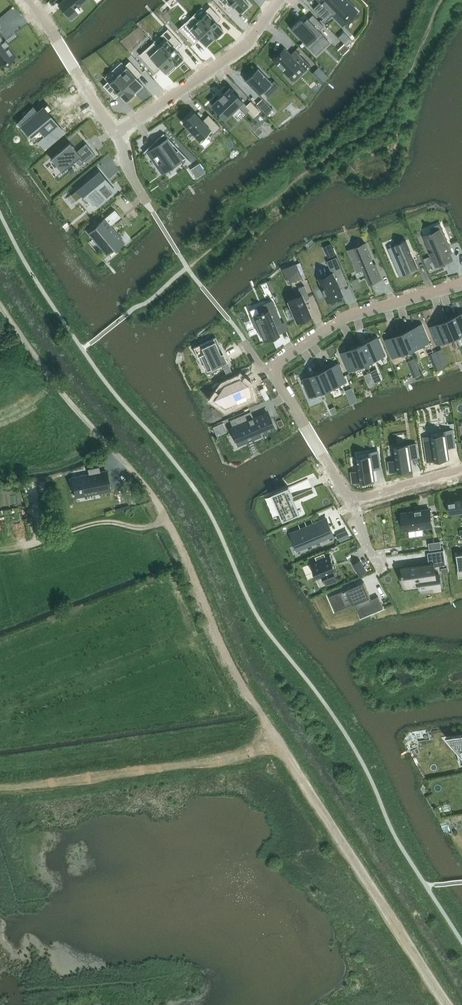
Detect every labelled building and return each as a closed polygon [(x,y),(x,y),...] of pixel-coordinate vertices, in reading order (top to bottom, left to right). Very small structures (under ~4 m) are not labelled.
[(59,4),(71,19),(80,12),(79,10),(80,9),(78,6),(85,0),(64,0),(59,4)] [(228,10),(233,6),(239,12),(240,11),(242,13),(249,6),(248,4),(249,3),(245,0),(219,0),(228,10)] [(313,8),(325,21),(333,14),(339,21),(345,15),(346,16),(348,14),(347,13),(353,7),(346,0),(319,0),(320,1),(313,8)] [(206,12),(198,20),(215,37),(216,39),(224,32),(222,30),(223,30),(217,23),(221,19),(210,6),(205,11),(206,12)] [(193,14),(178,28),(193,45),(199,39),(206,46),(215,37),(198,20),(193,14)] [(300,18),(290,28),(309,48),(323,35),(319,30),(323,26),(313,14),(308,19),(307,18),(306,18),(307,20),(305,22),(300,18)] [(164,38),(156,45),(175,65),(176,66),(184,59),(182,58),(183,57),(177,50),(183,45),(168,28),(161,34),(164,38)] [(1,66),(16,56),(0,33),(0,65),(1,66)] [(153,42),(140,54),(155,70),(159,66),(165,73),(166,72),(168,74),(175,67),(174,66),(175,65),(156,45),(153,42)] [(338,49),(343,54),(349,48),(344,44),(338,49)] [(284,48),(273,59),(285,72),(289,75),(299,66),(304,72),(311,65),(295,49),(289,54),(284,48)] [(126,67),(117,75),(134,93),(143,84),(137,77),(141,73),(130,61),(124,65),(126,67)] [(258,68),(245,80),(259,95),(272,82),(258,68)] [(108,81),(103,85),(115,98),(119,94),(125,101),(126,100),(128,102),(135,95),(134,93),(117,75),(109,82),(108,81)] [(219,98),(212,105),(225,118),(243,101),(230,87),(224,93),(223,92),(218,97),(219,98)] [(274,110),(263,99),(257,104),(268,115),(274,110)] [(251,102),(246,106),(255,115),(260,111),(251,102)] [(46,103),(20,125),(27,133),(30,130),(45,149),(62,135),(54,125),(56,123),(48,113),(53,110),(46,103)] [(194,112),(183,122),(201,141),(211,131),(213,134),(221,127),(211,117),(204,123),(194,112)] [(164,133),(144,152),(156,141),(159,146),(151,152),(163,170),(172,164),(173,166),(186,157),(190,162),(190,161),(178,148),(178,149),(176,151),(172,144),(173,144),(174,144),(164,133)] [(70,142),(51,158),(62,171),(76,160),(80,165),(95,153),(86,143),(77,150),(70,142)] [(99,170),(75,190),(75,191),(79,187),(91,201),(93,199),(98,205),(116,191),(104,177),(105,177),(100,171),(99,170)] [(98,228),(91,233),(107,252),(114,247),(115,249),(124,242),(110,225),(121,216),(120,216),(119,217),(114,211),(115,210),(115,209),(96,225),(98,228)] [(431,233),(426,236),(438,265),(453,259),(447,246),(450,245),(450,244),(445,246),(438,230),(433,233),(432,230),(430,231),(431,233)] [(399,253),(391,257),(400,277),(418,269),(406,240),(395,245),(399,253)] [(365,243),(354,248),(370,283),(381,279),(365,243)] [(334,249),(327,251),(330,257),(336,254),(334,249)] [(332,273),(319,278),(323,288),(322,289),(324,296),(326,295),(328,301),(343,295),(337,283),(347,279),(337,256),(327,261),(332,273)] [(430,256),(424,259),(428,270),(432,268),(430,263),(432,262),(430,256)] [(298,269),(285,274),(289,283),(302,278),(298,269)] [(358,278),(350,281),(354,290),(361,287),(358,278)] [(301,295),(288,301),(297,321),(311,315),(304,300),(310,298),(304,285),(298,287),(301,295)] [(260,313),(252,317),(259,333),(261,333),(264,339),(273,335),(278,333),(276,326),(282,324),(272,300),(257,306),(260,313)] [(448,319),(457,339),(461,336),(461,316),(461,314),(448,319)] [(429,326),(437,345),(438,345),(438,344),(443,342),(444,344),(457,339),(448,319),(430,327),(430,326),(429,326)] [(416,327),(404,332),(411,349),(412,351),(425,346),(424,344),(429,342),(430,342),(422,323),(423,327),(418,330),(416,327)] [(385,339),(384,339),(393,358),(393,357),(411,349),(404,332),(386,340),(385,339)] [(378,338),(359,345),(368,365),(380,360),(378,354),(384,352),(385,356),(386,356),(378,336),(378,337),(377,337),(378,338)] [(216,337),(193,347),(198,357),(205,354),(212,369),(227,362),(216,337)] [(340,352),(348,372),(349,371),(347,367),(353,365),(355,370),(368,365),(359,345),(341,353),(341,352),(340,352)] [(438,356),(431,359),(436,370),(443,367),(438,356)] [(339,364),(321,371),(329,391),(341,386),(339,380),(345,378),(346,382),(347,382),(339,363),(338,363),(339,364)] [(226,374),(232,371),(229,364),(223,367),(226,374)] [(418,366),(411,369),(414,377),(421,374),(418,366)] [(302,378),(301,378),(309,398),(310,397),(308,393),(314,391),(316,396),(329,391),(321,371),(302,379),(302,378)] [(249,383),(240,377),(223,385),(213,399),(226,408),(252,396),(249,383)] [(244,413),(230,419),(232,426),(231,426),(237,441),(273,426),(267,411),(247,420),(244,413)] [(434,449),(426,450),(428,461),(449,458),(447,445),(454,443),(452,430),(431,433),(434,449)] [(397,460),(389,461),(391,472),(412,468),(410,455),(417,454),(416,444),(395,447),(397,460)] [(359,470),(352,471),(354,482),(375,479),(373,466),(380,465),(378,451),(357,454),(359,470)] [(85,474),(73,476),(77,495),(106,489),(102,470),(96,471),(95,466),(84,468),(85,474)] [(0,508),(24,503),(21,486),(0,490),(0,507),(0,508)] [(289,486),(273,493),(284,520),(300,513),(289,486)] [(448,500),(451,514),(461,512),(461,498),(448,500)] [(421,509),(415,510),(415,511),(402,513),(404,530),(432,526),(429,509),(422,510),(421,509)] [(327,519),(297,531),(303,546),(333,533),(327,519)] [(347,531),(338,534),(340,540),(349,536),(347,531)] [(429,564),(402,568),(405,586),(420,584),(421,586),(441,583),(439,574),(435,574),(434,566),(446,564),(444,549),(428,552),(428,553),(431,552),(432,562),(429,563),(429,564)] [(317,560),(311,563),(318,580),(324,578),(327,585),(339,580),(336,573),(338,572),(330,555),(326,557),(325,553),(316,557),(317,560)] [(360,560),(353,564),(360,576),(367,572),(360,560)] [(357,610),(358,614),(360,618),(383,608),(378,596),(371,599),(364,582),(329,597),(335,612),(354,604),(357,602),(360,609),(357,610)] [(457,750),(458,751),(461,750),(461,752),(461,734),(449,736),(446,736),(457,750)]
